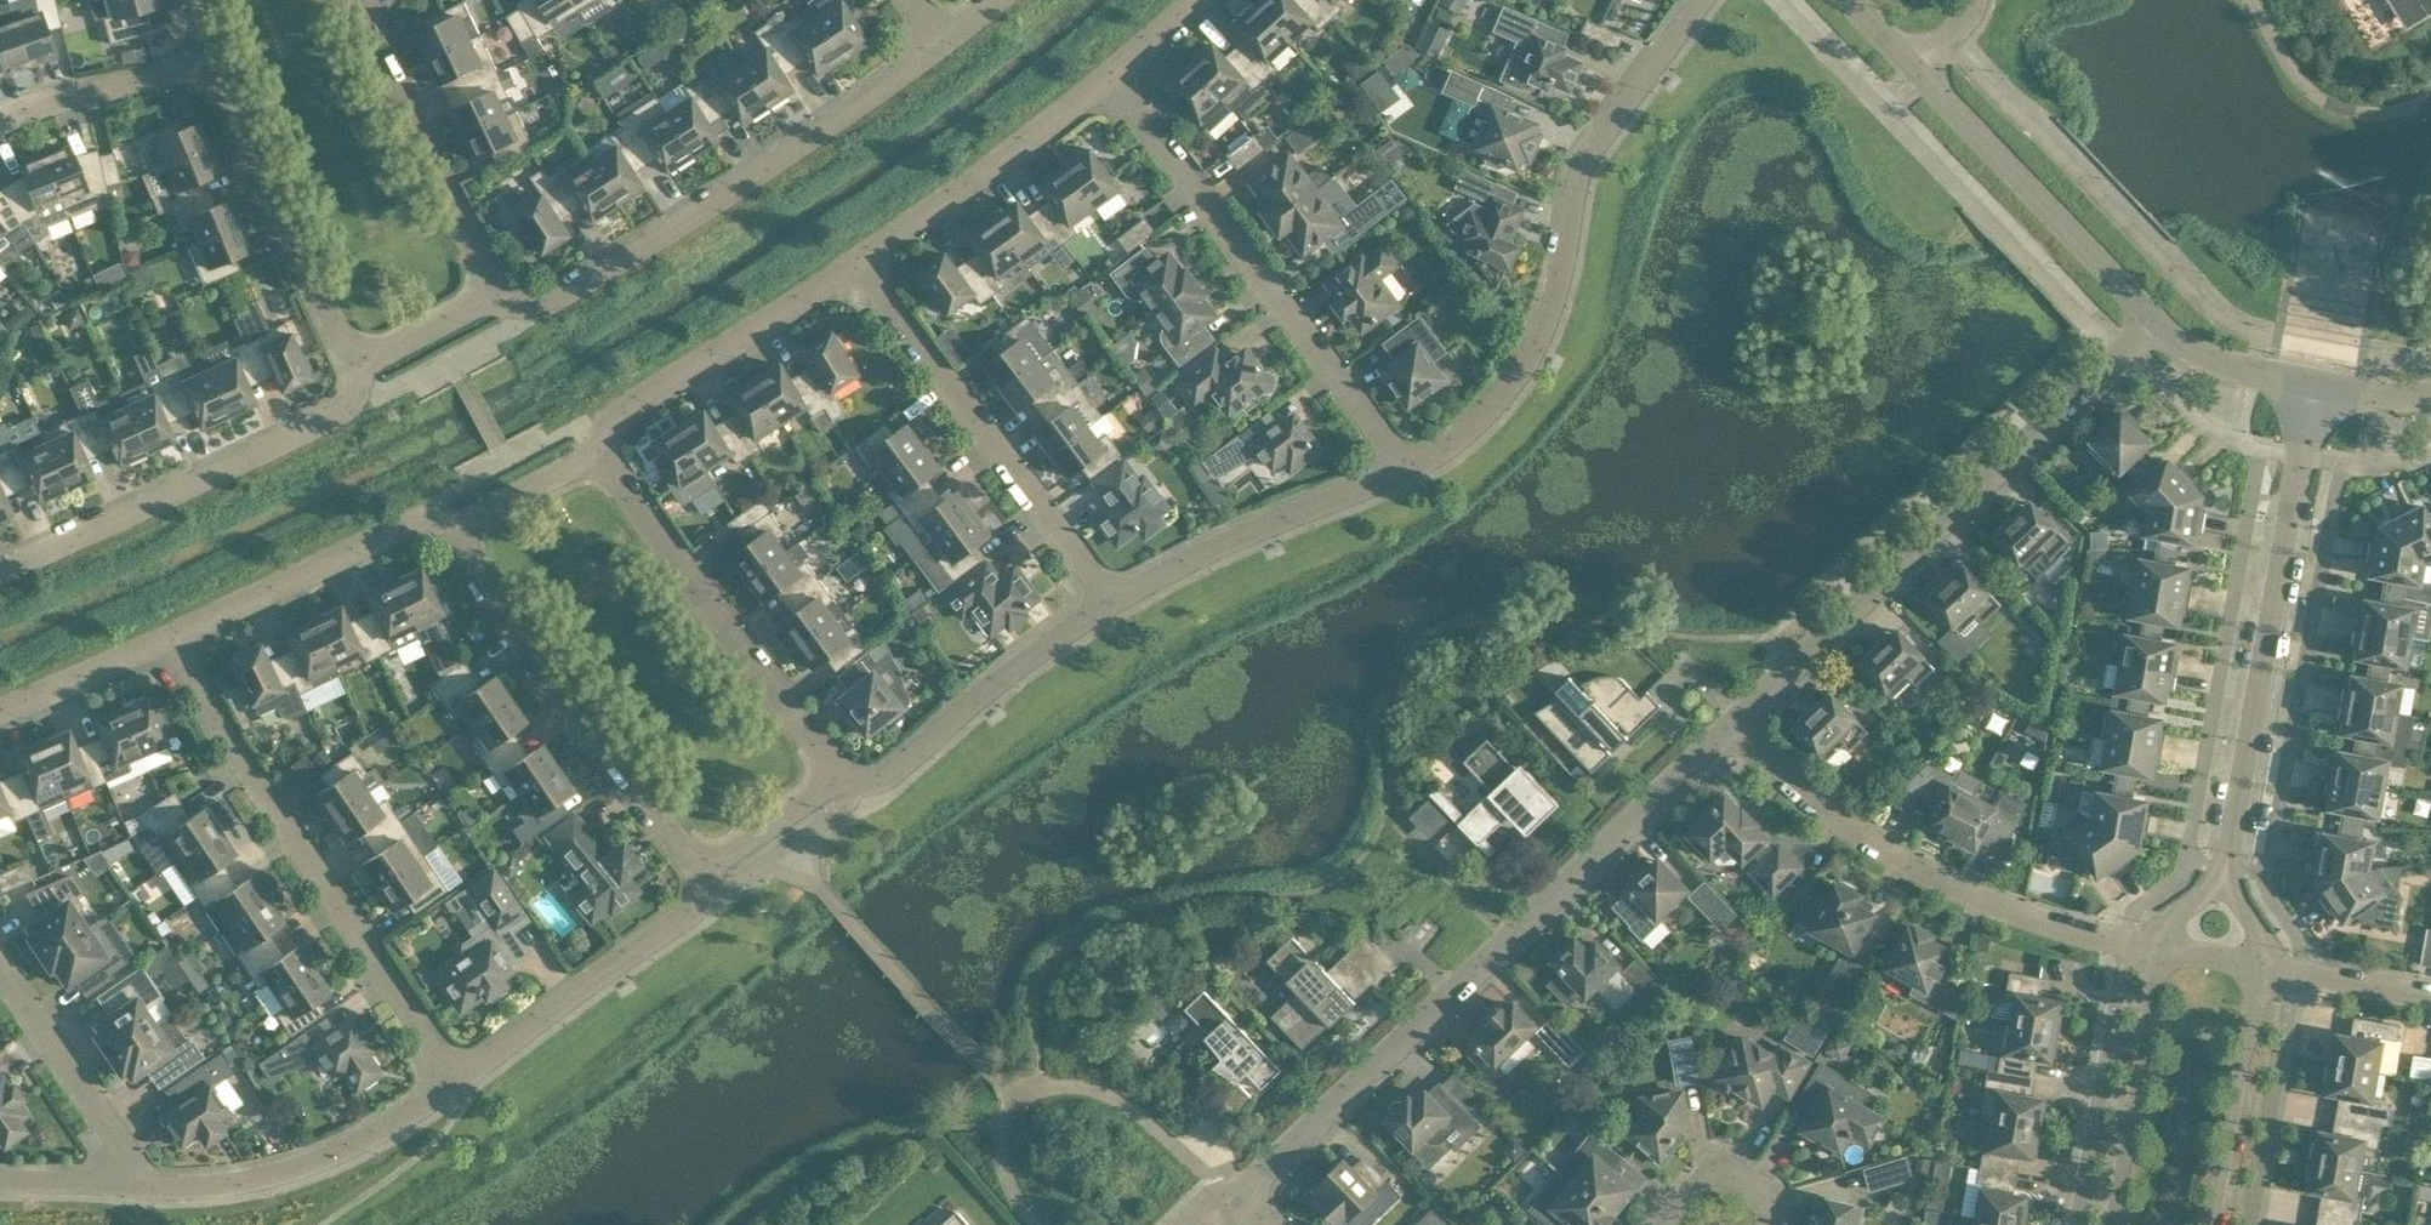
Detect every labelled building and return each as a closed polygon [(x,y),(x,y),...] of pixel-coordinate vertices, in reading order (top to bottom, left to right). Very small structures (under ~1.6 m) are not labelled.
[(60,21),(55,0),(23,0),(9,4),(30,64),(55,55),(45,24),(60,21)] [(96,23),(104,20),(110,43),(140,35),(136,20),(147,17),(144,9),(159,5),(157,0),(90,0),(96,23)] [(573,0),(532,0),(520,7),(536,33),(538,35),(557,23),(556,20),(577,7),(573,0)] [(841,1),(819,15),(818,16),(845,57),(870,41),(861,27),(868,23),(858,8),(851,12),(843,0),(841,0),(841,1)] [(1257,3),(1290,40),(1310,21),(1311,22),(1312,21),(1319,29),(1331,18),(1314,0),(1302,0),(1298,4),(1294,0),(1260,0),(1257,3)] [(1331,18),(1342,8),(1335,0),(1314,0),(1331,18)] [(2408,19),(2430,5),(2430,0),(2396,0),(2408,19)] [(429,59),(480,34),(471,14),(465,2),(444,12),(427,20),(431,28),(418,34),(429,59)] [(1290,40),(1257,3),(1234,24),(1253,44),(1243,54),(1265,78),(1276,68),(1269,60),(1270,59),(1269,59),(1290,40)] [(9,4),(0,8),(0,60),(4,73),(30,64),(9,4)] [(536,33),(520,7),(507,15),(523,41),(536,33)] [(1506,7),(1496,29),(1506,34),(1504,38),(1518,44),(1501,83),(1522,92),(1528,78),(1548,86),(1550,80),(1564,86),(1569,88),(1573,78),(1576,73),(1580,63),(1575,61),(1561,55),(1564,49),(1559,46),(1556,45),(1546,40),(1552,27),(1506,7)] [(845,57),(818,16),(806,24),(800,14),(787,22),(781,14),(769,22),(774,30),(792,58),(805,50),(820,74),(845,57)] [(1430,19),(1419,47),(1440,55),(1450,27),(1430,19)] [(1612,48),(1618,33),(1588,20),(1581,35),(1612,48)] [(792,58),(774,30),(769,22),(756,30),(767,47),(766,48),(767,49),(743,64),(770,106),(795,90),(780,66),(792,58)] [(499,72),(487,48),(480,34),(429,59),(441,83),(464,72),(471,85),(499,72)] [(1265,78),(1243,54),(1232,64),(1213,43),(1191,64),(1224,100),(1234,111),(1255,91),(1253,89),(1265,78)] [(1413,61),(1402,46),(1383,61),(1394,75),(1413,61)] [(770,106),(743,64),(720,79),(719,79),(718,79),(712,71),(699,79),(717,107),(730,99),(745,122),(770,106)] [(1224,100),(1191,64),(1169,84),(1180,96),(1174,101),(1187,115),(1192,109),(1203,121),(1212,131),(1234,111),(1224,100)] [(1380,69),(1361,83),(1382,112),(1383,111),(1375,100),(1393,86),(1380,69)] [(1512,97),(1482,84),(1452,71),(1443,91),(1473,105),(1471,111),(1488,119),(1475,148),(1488,153),(1485,160),(1502,168),(1505,161),(1514,165),(1520,162),(1522,158),(1529,142),(1535,145),(1539,136),(1533,133),(1534,129),(1537,124),(1506,111),(1512,97)] [(477,98),(454,110),(465,134),(506,115),(500,101),(510,96),(499,72),(471,85),(477,98)] [(705,115),(717,107),(699,79),(687,87),(692,96),(691,97),(692,98),(668,113),(695,155),(720,138),(705,115)] [(695,155),(668,113),(659,119),(640,108),(622,120),(626,127),(625,127),(643,155),(655,147),(670,171),(695,155)] [(507,161),(535,147),(517,110),(506,115),(465,134),(477,158),(500,147),(507,161)] [(1334,125),(1323,111),(1289,137),(1299,151),(1334,125)] [(182,120),(143,136),(147,146),(141,149),(150,171),(156,168),(208,147),(198,122),(185,127),(182,120)] [(630,163),(643,155),(625,127),(612,136),(618,145),(616,146),(617,147),(594,162),(620,203),(645,187),(630,163)] [(1238,167),(1265,147),(1256,134),(1229,154),(1238,167)] [(110,205),(105,185),(99,155),(75,160),(70,147),(45,157),(62,198),(63,198),(70,216),(94,207),(94,209),(110,205)] [(219,172),(208,147),(156,168),(165,191),(151,197),(158,213),(172,207),(200,195),(195,182),(219,172)] [(1090,148),(1066,166),(1095,206),(1117,189),(1118,190),(1120,189),(1111,176),(1117,172),(1106,157),(1100,161),(1090,148)] [(114,151),(99,155),(105,185),(121,181),(114,151)] [(1323,163),(1306,176),(1290,154),(1252,182),(1270,206),(1267,208),(1266,214),(1272,222),(1316,189),(1333,176),(1323,163)] [(62,198),(45,157),(20,167),(25,180),(5,192),(22,221),(34,241),(49,233),(47,225),(70,216),(63,198),(62,198)] [(620,203),(594,162),(570,177),(570,176),(568,177),(563,168),(550,176),(568,204),(580,196),(595,219),(620,203)] [(1095,206),(1066,166),(1042,183),(1058,206),(1046,215),(1066,241),(1078,232),(1072,224),(1073,223),(1073,222),(1095,206)] [(555,212),(568,204),(550,176),(544,168),(532,176),(543,193),(541,194),(542,195),(520,209),(519,209),(517,210),(533,233),(529,235),(539,251),(542,248),(545,252),(571,236),(555,212)] [(1486,199),(1494,182),(1465,170),(1457,186),(1486,199)] [(1316,189),(1272,222),(1278,230),(1281,233),(1284,231),(1287,229),(1305,252),(1342,224),(1327,204),(1343,192),(1333,178),(1332,177),(1316,189)] [(1358,230),(1388,208),(1396,202),(1385,188),(1348,216),(1358,230)] [(5,192),(0,195),(0,231),(2,229),(4,231),(18,250),(34,241),(22,221),(5,192)] [(206,209),(200,195),(172,207),(182,232),(193,227),(198,241),(240,224),(230,199),(206,209)] [(1521,210),(1495,198),(1490,209),(1476,203),(1449,223),(1461,239),(1479,247),(1477,253),(1480,254),(1477,261),(1492,282),(1502,274),(1506,265),(1510,267),(1512,261),(1519,246),(1508,241),(1521,210)] [(1018,201),(994,218),(1023,258),(1030,268),(1051,252),(1066,241),(1046,215),(1034,223),(1018,201)] [(1023,258),(994,218),(969,236),(986,259),(974,267),(993,294),(1006,285),(1000,276),(1001,275),(1000,275),(1023,258)] [(1146,218),(1118,237),(1127,250),(1154,231),(1146,218)] [(251,249),(240,224),(198,241),(188,245),(193,259),(204,284),(210,281),(232,272),(226,259),(251,249)] [(1183,272),(1180,268),(1169,253),(1157,262),(1146,248),(1127,263),(1113,272),(1128,292),(1131,294),(1134,296),(1137,296),(1141,296),(1144,295),(1146,293),(1158,308),(1195,281),(1186,269),(1183,272)] [(1378,277),(1395,265),(1383,249),(1366,261),(1363,257),(1331,281),(1328,283),(1339,298),(1340,299),(1337,301),(1334,304),(1345,318),(1348,316),(1351,314),(1360,326),(1363,329),(1366,327),(1397,303),(1378,277)] [(921,271),(950,312),(952,311),(952,310),(973,294),(973,295),(975,294),(981,303),(993,294),(974,267),(962,276),(946,253),(921,271)] [(1215,314),(1208,304),(1201,296),(1204,293),(1195,281),(1158,308),(1169,324),(1167,326),(1165,329),(1164,332),(1163,335),(1164,339),(1165,342),(1180,362),(1194,352),(1213,338),(1202,323),(1215,314)] [(1085,285),(1072,295),(1087,316),(1100,306),(1085,285)] [(305,355),(301,357),(285,322),(261,333),(251,311),(234,319),(244,341),(243,341),(257,371),(271,365),(282,391),(310,378),(308,374),(312,372),(305,355)] [(1002,387),(1055,348),(1029,315),(998,338),(1007,350),(986,366),(1002,387)] [(1444,379),(1433,364),(1431,361),(1437,357),(1431,348),(1439,342),(1420,317),(1390,340),(1399,352),(1394,355),(1397,359),(1390,365),(1383,370),(1388,377),(1399,391),(1398,398),(1405,399),(1410,405),(1415,401),(1422,402),(1423,395),(1439,382),(1444,379)] [(809,379),(826,407),(834,420),(847,412),(834,390),(835,390),(834,389),(857,375),(857,376),(859,375),(833,332),(807,348),(821,372),(809,379)] [(244,377),(257,371),(243,341),(230,347),(234,357),(233,357),(233,358),(208,370),(228,415),(255,403),(244,377)] [(1048,405),(1080,382),(1055,348),(1002,387),(1019,409),(1039,393),(1048,405)] [(1262,370),(1255,360),(1246,349),(1226,364),(1216,350),(1177,380),(1196,405),(1214,392),(1230,413),(1259,391),(1267,393),(1274,389),(1277,383),(1275,375),(1270,371),(1262,370)] [(781,363),(756,379),(782,421),(806,406),(806,407),(808,407),(813,416),(826,407),(809,379),(796,387),(781,363)] [(1144,369),(1132,378),(1146,397),(1159,388),(1144,369)] [(228,415),(208,370),(181,382),(176,371),(162,378),(176,408),(189,402),(201,427),(228,415)] [(162,414),(176,408),(162,378),(159,371),(145,378),(148,384),(121,396),(126,407),(147,452),(174,440),(162,414)] [(782,421),(756,379),(731,395),(746,419),(733,426),(750,454),(763,446),(758,437),(759,437),(758,436),(782,421)] [(1052,454),(1089,427),(1087,425),(1103,413),(1080,382),(1048,405),(1057,417),(1036,433),(1052,454)] [(2109,422),(2105,426),(2087,444),(2116,474),(2127,464),(2134,471),(2147,459),(2139,452),(2151,441),(2133,423),(2136,420),(2122,405),(2106,419),(2109,422)] [(126,407),(101,418),(101,417),(99,418),(95,408),(81,414),(95,444),(108,438),(120,464),(147,452),(126,407)] [(720,434),(705,410),(680,426),(706,468),(730,454),(732,454),(737,463),(750,454),(733,426),(720,434)] [(1313,437),(1299,419),(1295,414),(1282,424),(1280,426),(1270,413),(1206,461),(1216,475),(1262,450),(1274,467),(1289,456),(1298,468),(1314,456),(1312,454),(1317,450),(1309,440),(1313,437)] [(81,451),(95,444),(81,414),(40,433),(65,488),(93,476),(81,451)] [(879,428),(854,446),(870,468),(879,461),(888,473),(925,446),(908,424),(888,440),(879,428)] [(715,483),(706,468),(680,426),(655,442),(663,456),(657,460),(683,503),(715,483)] [(1098,472),(1123,454),(1107,432),(1098,439),(1089,427),(1052,454),(1069,476),(1089,460),(1098,472)] [(40,433),(0,451),(0,452),(13,481),(27,475),(38,501),(65,488),(40,433)] [(941,467),(925,446),(888,473),(898,485),(888,492),(904,513),(929,495),(920,483),(941,467)] [(13,481),(0,452),(0,487),(13,481)] [(2137,474),(2126,485),(2133,493),(2149,510),(2202,494),(2191,484),(2194,481),(2180,465),(2177,468),(2168,459),(2157,470),(2150,462),(2137,474)] [(1162,510),(1151,496),(1141,481),(1138,483),(1123,462),(1097,481),(1116,507),(1100,518),(1109,530),(1119,543),(1140,527),(1143,530),(1148,532),(1153,531),(1156,528),(1159,524),(1159,519),(1157,514),(1162,510)] [(11,513),(0,488),(0,518),(11,513)] [(904,513),(885,528),(898,545),(902,542),(917,530),(920,534),(930,527),(939,539),(975,512),(958,491),(938,506),(929,495),(904,513)] [(2199,509),(2202,494),(2149,510),(2145,534),(2161,536),(2159,547),(2176,550),(2178,539),(2193,542),(2195,530),(2199,530),(2203,510),(2199,509)] [(745,529),(770,511),(772,510),(763,497),(736,517),(745,529)] [(2000,533),(1995,537),(2000,541),(1996,544),(2012,560),(2015,557),(2036,579),(2072,544),(2068,540),(2056,528),(2038,509),(2031,502),(2015,518),(2013,516),(2012,515),(1996,530),(1997,531),(1998,530),(2000,533)] [(2380,527),(2424,560),(2430,556),(2430,519),(2424,505),(2413,511),(2411,507),(2392,516),(2394,520),(2380,527)] [(749,579),(785,552),(776,539),(786,533),(770,511),(745,529),(754,541),(733,557),(749,579)] [(991,534),(975,512),(939,539),(948,551),(938,558),(954,580),(983,559),(974,547),(991,534)] [(2424,560),(2380,527),(2378,541),(2374,541),(2370,561),(2374,562),(2372,574),(2387,577),(2385,587),(2402,590),(2404,580),(2419,583),(2424,560)] [(819,579),(804,557),(811,551),(802,539),(785,552),(749,579),(765,600),(786,585),(795,597),(819,579)] [(862,547),(838,565),(848,577),(871,560),(862,547)] [(2175,554),(2158,551),(2156,561),(2141,558),(2136,587),(2187,596),(2190,580),(2186,579),(2188,567),(2173,564),(2175,554)] [(1004,584),(988,563),(947,593),(964,615),(974,608),(992,632),(1007,622),(1008,625),(1013,626),(1025,617),(1025,612),(1023,609),(1039,598),(1019,572),(1004,584)] [(2001,604),(1982,584),(1965,566),(1948,582),(1945,579),(1930,593),(1933,596),(1929,600),(1933,605),(1930,608),(1945,624),(1948,621),(1960,633),(1977,616),(1983,622),(2001,604)] [(420,567),(393,580),(420,636),(439,677),(456,666),(455,663),(456,663),(434,616),(440,613),(440,614),(442,613),(435,599),(442,595),(434,579),(427,582),(420,567)] [(835,619),(844,612),(819,579),(795,597),(803,609),(782,624),(798,646),(835,619)] [(420,636),(393,580),(366,593),(378,618),(365,625),(379,655),(380,656),(420,636)] [(2184,612),(2187,596),(2136,587),(2130,615),(2146,618),(2144,627),(2161,630),(2163,621),(2178,624),(2180,612),(2184,612)] [(2399,605),(2401,595),(2384,592),(2383,602),(2367,599),(2365,611),(2361,611),(2358,627),(2410,636),(2415,608),(2399,605)] [(339,606),(313,619),(334,663),(359,651),(360,652),(361,652),(366,661),(379,655),(365,625),(351,631),(339,606)] [(334,663),(313,619),(286,631),(298,657),(284,663),(299,693),(339,674),(334,663)] [(844,664),(869,646),(853,624),(844,631),(835,619),(798,646),(814,667),(835,652),(844,664)] [(2160,639),(2161,630),(2144,627),(2143,637),(2127,634),(2122,662),(2174,672),(2177,655),(2173,655),(2175,642),(2160,639)] [(2405,665),(2410,636),(2358,627),(2355,643),(2359,644),(2357,656),(2372,659),(2370,668),(2387,671),(2389,662),(2405,665)] [(1935,668),(1915,647),(1898,630),(1881,646),(1878,642),(1863,657),(1866,660),(1862,664),(1866,669),(1863,672),(1878,688),(1881,684),(1893,697),(1911,680),(1916,686),(1935,668)] [(299,693),(284,663),(271,669),(259,644),(231,657),(234,662),(230,664),(237,680),(241,678),(259,714),(275,706),(279,713),(281,717),(286,718),(290,717),(307,710),(299,693)] [(876,673),(886,665),(873,649),(840,676),(852,690),(841,699),(852,713),(847,717),(861,734),(866,729),(869,733),(903,706),(905,701),(906,696),(904,692),(900,689),(895,688),(890,690),(876,673)] [(2122,662),(2115,700),(2147,706),(2149,697),(2164,700),(2167,687),(2171,688),(2174,672),(2122,662)] [(438,697),(464,679),(456,666),(439,677),(429,684),(438,697)] [(2396,712),(2401,683),(2386,681),(2387,671),(2370,668),(2369,678),(2354,675),(2351,687),(2347,686),(2344,703),(2396,712)] [(1558,697),(1534,712),(1592,772),(1611,753),(1600,742),(1603,740),(1604,741),(1619,727),(1618,726),(1620,724),(1631,735),(1661,705),(1647,690),(1640,697),(1624,680),(1618,677),(1612,675),(1605,674),(1599,675),(1592,677),(1587,680),(1581,683),(1585,687),(1583,689),(1570,676),(1555,690),(1568,703),(1566,706),(1558,697)] [(510,698),(494,676),(473,691),(464,679),(438,697),(440,696),(455,717),(464,711),(473,723),(510,698)] [(1815,709),(1813,707),(1812,706),(1796,721),(1800,724),(1795,728),(1800,732),(1796,736),(1811,751),(1815,748),(1826,760),(1844,744),(1849,750),(1868,732),(1831,694),(1815,709)] [(147,696),(121,707),(141,753),(141,752),(165,742),(165,743),(167,743),(161,728),(168,725),(161,708),(154,711),(147,696)] [(525,720),(510,698),(473,723),(481,736),(472,742),(486,764),(512,747),(503,735),(525,720)] [(2115,700),(2108,738),(2160,747),(2163,731),(2159,730),(2161,718),(2146,715),(2147,706),(2115,700)] [(2407,753),(2414,715),(2396,712),(2344,703),(2341,719),(2345,720),(2343,732),(2358,735),(2357,744),(2407,753)] [(141,753),(121,707),(95,719),(106,744),(93,750),(106,780),(120,774),(129,770),(131,767),(127,758),(141,753)] [(68,730),(42,741),(66,798),(106,780),(93,750),(79,756),(68,730)] [(1466,815),(1458,822),(1483,848),(1490,841),(1486,837),(1509,815),(1522,803),(1540,822),(1559,803),(1527,770),(1523,774),(1488,737),(1463,761),(1492,790),(1466,815)] [(2157,764),(2160,747),(2108,738),(2101,777),(2134,783),(2135,772),(2151,775),(2153,763),(2157,764)] [(27,779),(13,784),(26,815),(37,839),(51,833),(40,809),(66,798),(42,741),(16,753),(27,779)] [(2404,767),(2407,753),(2357,744),(2355,753),(2340,750),(2338,763),(2333,762),(2331,778),(2382,788),(2387,764),(2404,767)] [(520,759),(512,747),(486,764),(502,786),(511,780),(520,792),(557,767),(541,745),(520,759)] [(335,781),(314,796),(329,818),(366,792),(383,781),(375,768),(368,773),(352,751),(327,768),(335,781)] [(305,758),(293,766),(301,777),(313,769),(305,758)] [(1952,838),(1973,797),(1982,779),(1958,767),(1953,777),(1924,763),(1893,794),(1914,805),(1935,815),(1930,824),(1939,829),(1938,832),(1952,838)] [(572,789),(557,767),(520,792),(528,805),(519,811),(525,821),(513,829),(522,842),(559,816),(550,804),(572,789)] [(2382,788),(2331,778),(2328,794),(2332,795),(2329,807),(2345,810),(2343,820),(2360,823),(2362,813),(2377,816),(2378,814),(2382,790),(2382,788)] [(6,811),(7,812),(8,811),(12,821),(26,815),(13,784),(0,790),(0,813),(6,811)] [(2133,787),(2116,784),(2114,794),(2099,791),(2093,819),(2138,848),(2140,833),(2144,834),(2148,813),(2144,812),(2146,800),(2131,797),(2133,787)] [(1456,822),(1466,812),(1440,786),(1410,815),(1456,863),(1477,843),(1456,822)] [(2001,849),(2026,801),(2003,790),(1994,807),(1973,797),(1952,838),(1965,845),(1966,843),(1975,847),(1980,838),(2001,849)] [(366,792),(329,818),(344,840),(366,825),(374,838),(400,820),(399,820),(393,811),(385,798),(375,805),(366,792)] [(1689,833),(1712,857),(1713,855),(1719,862),(1734,863),(1740,857),(1743,860),(1753,851),(1763,861),(1753,870),(1774,892),(1800,866),(1780,845),(1774,850),(1764,840),(1766,838),(1754,826),(1756,824),(1743,810),(1741,812),(1736,806),(1738,805),(1725,792),(1717,800),(1718,802),(1702,818),(1704,819),(1689,833)] [(147,829),(175,810),(166,797),(139,816),(147,829)] [(183,822),(175,810),(147,829),(148,829),(149,828),(164,849),(174,843),(182,855),(220,830),(204,808),(183,822)] [(382,850),(361,864),(376,887),(414,861),(423,855),(415,842),(408,832),(423,822),(415,809),(412,811),(400,819),(399,820),(400,820),(374,838),(382,850)] [(622,843),(618,846),(607,856),(573,815),(548,835),(587,881),(584,884),(587,888),(580,893),(578,898),(578,903),(581,906),(581,907),(591,919),(607,906),(610,909),(616,904),(619,905),(628,898),(628,894),(634,889),(623,875),(638,863),(622,843)] [(2125,856),(2138,848),(2093,819),(2070,835),(2056,833),(2050,863),(2081,868),(2089,862),(2098,875),(2108,868),(2110,872),(2128,860),(2125,856)] [(2368,869),(2373,841),(2357,838),(2359,828),(2342,825),(2340,835),(2325,832),(2323,845),(2319,844),(2315,864),(2319,865),(2316,880),(2368,869)] [(222,879),(213,867),(235,852),(220,830),(182,855),(173,862),(196,896),(222,879)] [(414,861),(376,887),(391,909),(413,894),(421,907),(447,889),(462,879),(453,867),(438,877),(423,855),(414,861)] [(1632,890),(1616,906),(1633,924),(1631,926),(1643,937),(1661,919),(1658,916),(1668,907),(1672,907),(1677,902),(1677,898),(1687,889),(1663,864),(1658,859),(1653,865),(1629,888),(1632,890)] [(26,863),(0,874),(0,886),(2,890),(32,877),(26,863)] [(441,971),(439,979),(456,1003),(466,1005),(483,993),(485,997),(488,995),(492,999),(504,991),(501,986),(504,984),(499,978),(510,970),(506,966),(526,952),(512,932),(504,921),(520,909),(514,900),(493,869),(467,887),(492,923),(472,937),(464,943),(462,949),(470,961),(458,969),(457,967),(448,965),(441,971)] [(2393,925),(2398,895),(2384,892),(2368,869),(2316,880),(2325,892),(2321,895),(2333,912),(2337,910),(2344,920),(2357,911),(2362,919),(2393,925)] [(86,929),(76,914),(79,912),(81,904),(75,896),(82,892),(70,875),(27,893),(43,917),(28,927),(33,935),(29,938),(43,959),(86,929)] [(267,899),(251,877),(230,891),(222,879),(196,896),(220,931),(230,924),(267,899)] [(1735,914),(1705,882),(1691,895),(1722,927),(1735,914)] [(1858,897),(1859,895),(1853,892),(1855,889),(1843,882),(1841,886),(1836,883),(1824,905),(1810,897),(1801,915),(1815,923),(1812,928),(1853,950),(1873,914),(1868,911),(1872,905),(1858,897)] [(460,892),(445,902),(451,911),(454,911),(468,930),(480,921),(460,892)] [(282,921),(267,899),(230,924),(220,931),(229,943),(244,965),(269,948),(260,936),(282,921)] [(1909,928),(1889,967),(1918,982),(1913,992),(1954,1014),(1962,974),(1940,963),(1948,949),(1929,939),(1932,935),(1916,926),(1914,931),(1909,928)] [(2421,964),(2430,965),(2430,928),(2427,927),(2421,964)] [(105,956),(86,929),(43,959),(50,969),(55,966),(66,983),(75,977),(86,993),(111,976),(109,972),(133,955),(124,943),(105,956)] [(1356,1001),(1343,988),(1344,986),(1356,998),(1377,978),(1350,949),(1335,964),(1337,966),(1329,974),(1295,937),(1269,962),(1311,1005),(1285,1030),(1303,1048),(1329,1024),(1330,1026),(1356,1001)] [(1622,974),(1624,971),(1596,942),(1587,951),(1575,939),(1572,942),(1568,942),(1557,953),(1557,956),(1553,960),(1560,967),(1559,968),(1562,972),(1549,984),(1568,1004),(1582,990),(1586,994),(1595,986),(1617,1009),(1637,989),(1622,974)] [(277,960),(269,948),(244,965),(259,987),(268,981),(277,993),(314,968),(299,945),(277,960)] [(149,957),(164,977),(180,966),(165,946),(149,957)] [(1834,1020),(1864,966),(1842,954),(1812,1008),(1834,1020)] [(1637,989),(1647,1000),(1660,987),(1635,961),(1624,971),(1622,974),(1637,989)] [(109,1054),(153,1024),(143,1008),(161,996),(141,968),(105,992),(118,1010),(96,1025),(101,1033),(96,1036),(109,1054)] [(329,990),(314,968),(277,993),(285,1006),(276,1012),(291,1034),(316,1017),(307,1005),(329,990)] [(2063,1011),(2058,1010),(2060,1002),(2043,999),(2047,978),(2011,972),(2007,995),(2017,997),(2013,1022),(2059,1031),(2063,1011)] [(1281,1070),(1205,990),(1186,1008),(1209,1033),(1205,1037),(1215,1048),(1222,1058),(1213,1067),(1225,1073),(1237,1082),(1247,1072),(1262,1088),(1281,1070)] [(1488,1071),(1536,1025),(1514,1003),(1505,1013),(1501,1010),(1490,1020),(1493,1024),(1475,1041),(1478,1045),(1475,1047),(1477,1050),(1472,1055),(1488,1071)] [(188,1036),(186,1038),(169,1013),(153,1024),(109,1054),(121,1073),(126,1069),(131,1077),(153,1062),(165,1080),(201,1056),(188,1036)] [(2401,1040),(2397,1040),(2400,1025),(2359,1017),(2356,1038),(2338,1035),(2337,1043),(2333,1043),(2330,1062),(2376,1071),(2395,1074),(2401,1040)] [(350,1021),(346,1024),(334,1032),(325,1019),(261,1063),(269,1076),(321,1056),(333,1074),(343,1068),(353,1083),(362,1084),(379,1072),(365,1052),(369,1049),(350,1021)] [(1802,1040),(1816,1049),(1828,1030),(1813,1021),(1802,1040)] [(2055,1050),(2059,1031),(2013,1022),(2007,1056),(2001,1055),(1998,1070),(2029,1076),(2033,1055),(2050,1058),(2051,1050),(2055,1050)] [(1558,1024),(1545,1036),(1570,1063),(1583,1051),(1558,1024)] [(1835,1035),(1826,1050),(1842,1059),(1851,1044),(1835,1035)] [(1698,1079),(1690,1037),(1671,1041),(1678,1082),(1698,1079)] [(1788,1094),(1808,1062),(1781,1046),(1775,1056),(1743,1037),(1728,1063),(1723,1060),(1712,1078),(1725,1086),(1725,1087),(1729,1090),(1732,1085),(1762,1103),(1773,1085),(1788,1094)] [(227,1111),(209,1086),(231,1071),(220,1054),(167,1090),(178,1106),(163,1116),(181,1143),(198,1131),(203,1139),(219,1128),(214,1120),(227,1111)] [(2385,1098),(2371,1095),(2376,1071),(2330,1062),(2326,1082),(2330,1083),(2328,1091),(2346,1094),(2342,1115),(2373,1121),(2383,1122),(2391,1124),(2394,1109),(2385,1098)] [(1852,1131),(1869,1141),(1883,1118),(1867,1108),(1875,1094),(1822,1063),(1798,1103),(1813,1112),(1803,1129),(1823,1141),(1820,1146),(1832,1153),(1835,1148),(1840,1151),(1852,1131)] [(2026,1096),(2029,1076),(1998,1070),(1989,1068),(1985,1086),(2001,1088),(1995,1120),(2041,1128),(2045,1109),(2041,1108),(2042,1099),(2026,1096)] [(10,1087),(8,1088),(0,1076),(0,1137),(4,1143),(23,1129),(16,1119),(25,1113),(17,1100),(21,1097),(12,1085),(10,1087)] [(1409,1098),(1403,1103),(1400,1101),(1395,1102),(1392,1105),(1391,1110),(1393,1113),(1387,1119),(1431,1165),(1454,1143),(1446,1135),(1469,1114),(1439,1083),(1428,1094),(1426,1092),(1414,1103),(1409,1098)] [(1252,1097),(1241,1085),(1232,1094),(1243,1106),(1252,1097)] [(1688,1124),(1682,1091),(1643,1098),(1646,1113),(1630,1133),(1650,1149),(1647,1152),(1661,1163),(1677,1143),(1674,1141),(1688,1124)] [(2383,1122),(2373,1121),(2342,1115),(2338,1136),(2321,1133),(2319,1141),(2315,1140),(2312,1160),(2358,1168),(2363,1145),(2378,1148),(2383,1122)] [(2038,1148),(2041,1128),(1995,1120),(1989,1154),(1983,1153),(1980,1167),(2012,1173),(2015,1152),(2032,1155),(2034,1147),(2038,1148)] [(1632,1187),(1612,1171),(1622,1158),(1592,1133),(1583,1144),(1594,1153),(1572,1179),(1613,1212),(1616,1207),(1619,1210),(1628,1198),(1626,1196),(1632,1187)] [(1343,1161),(1317,1186),(1314,1186),(1312,1188),(1309,1190),(1308,1193),(1307,1196),(1308,1198),(1309,1201),(1311,1203),(1314,1204),(1317,1205),(1322,1205),(1336,1220),(1339,1217),(1346,1224),(1366,1224),(1398,1194),(1364,1158),(1352,1170),(1343,1161)] [(1906,1158),(1866,1169),(1872,1188),(1911,1177),(1906,1158)] [(2374,1171),(2358,1168),(2312,1160),(2308,1179),(2312,1180),(2311,1189),(2328,1192),(2324,1212),(2358,1218),(2361,1198),(2369,1199),(2372,1184),(2374,1171)] [(1613,1212),(1572,1179),(1562,1171),(1561,1171),(1550,1162),(1539,1175),(1541,1186),(1546,1190),(1531,1209),(1551,1224),(1568,1224),(1572,1221),(1577,1224),(1606,1224),(1613,1217),(1610,1215),(1613,1212)] [(2023,1205),(2025,1197),(2008,1194),(2012,1173),(1980,1167),(1978,1182),(1984,1183),(1978,1217),(2021,1224),(2024,1224),(2027,1206),(2023,1205)] [(1861,1207),(1820,1197),(1813,1224),(1857,1224),(1861,1207)] [(2360,1219),(2358,1218),(2324,1212),(2322,1224),(2361,1224),(2362,1219),(2360,1219)] [(960,1213),(946,1224),(971,1224),(960,1213)] [(1978,1217),(1962,1214),(1960,1224),(2021,1224),(1978,1217)]
